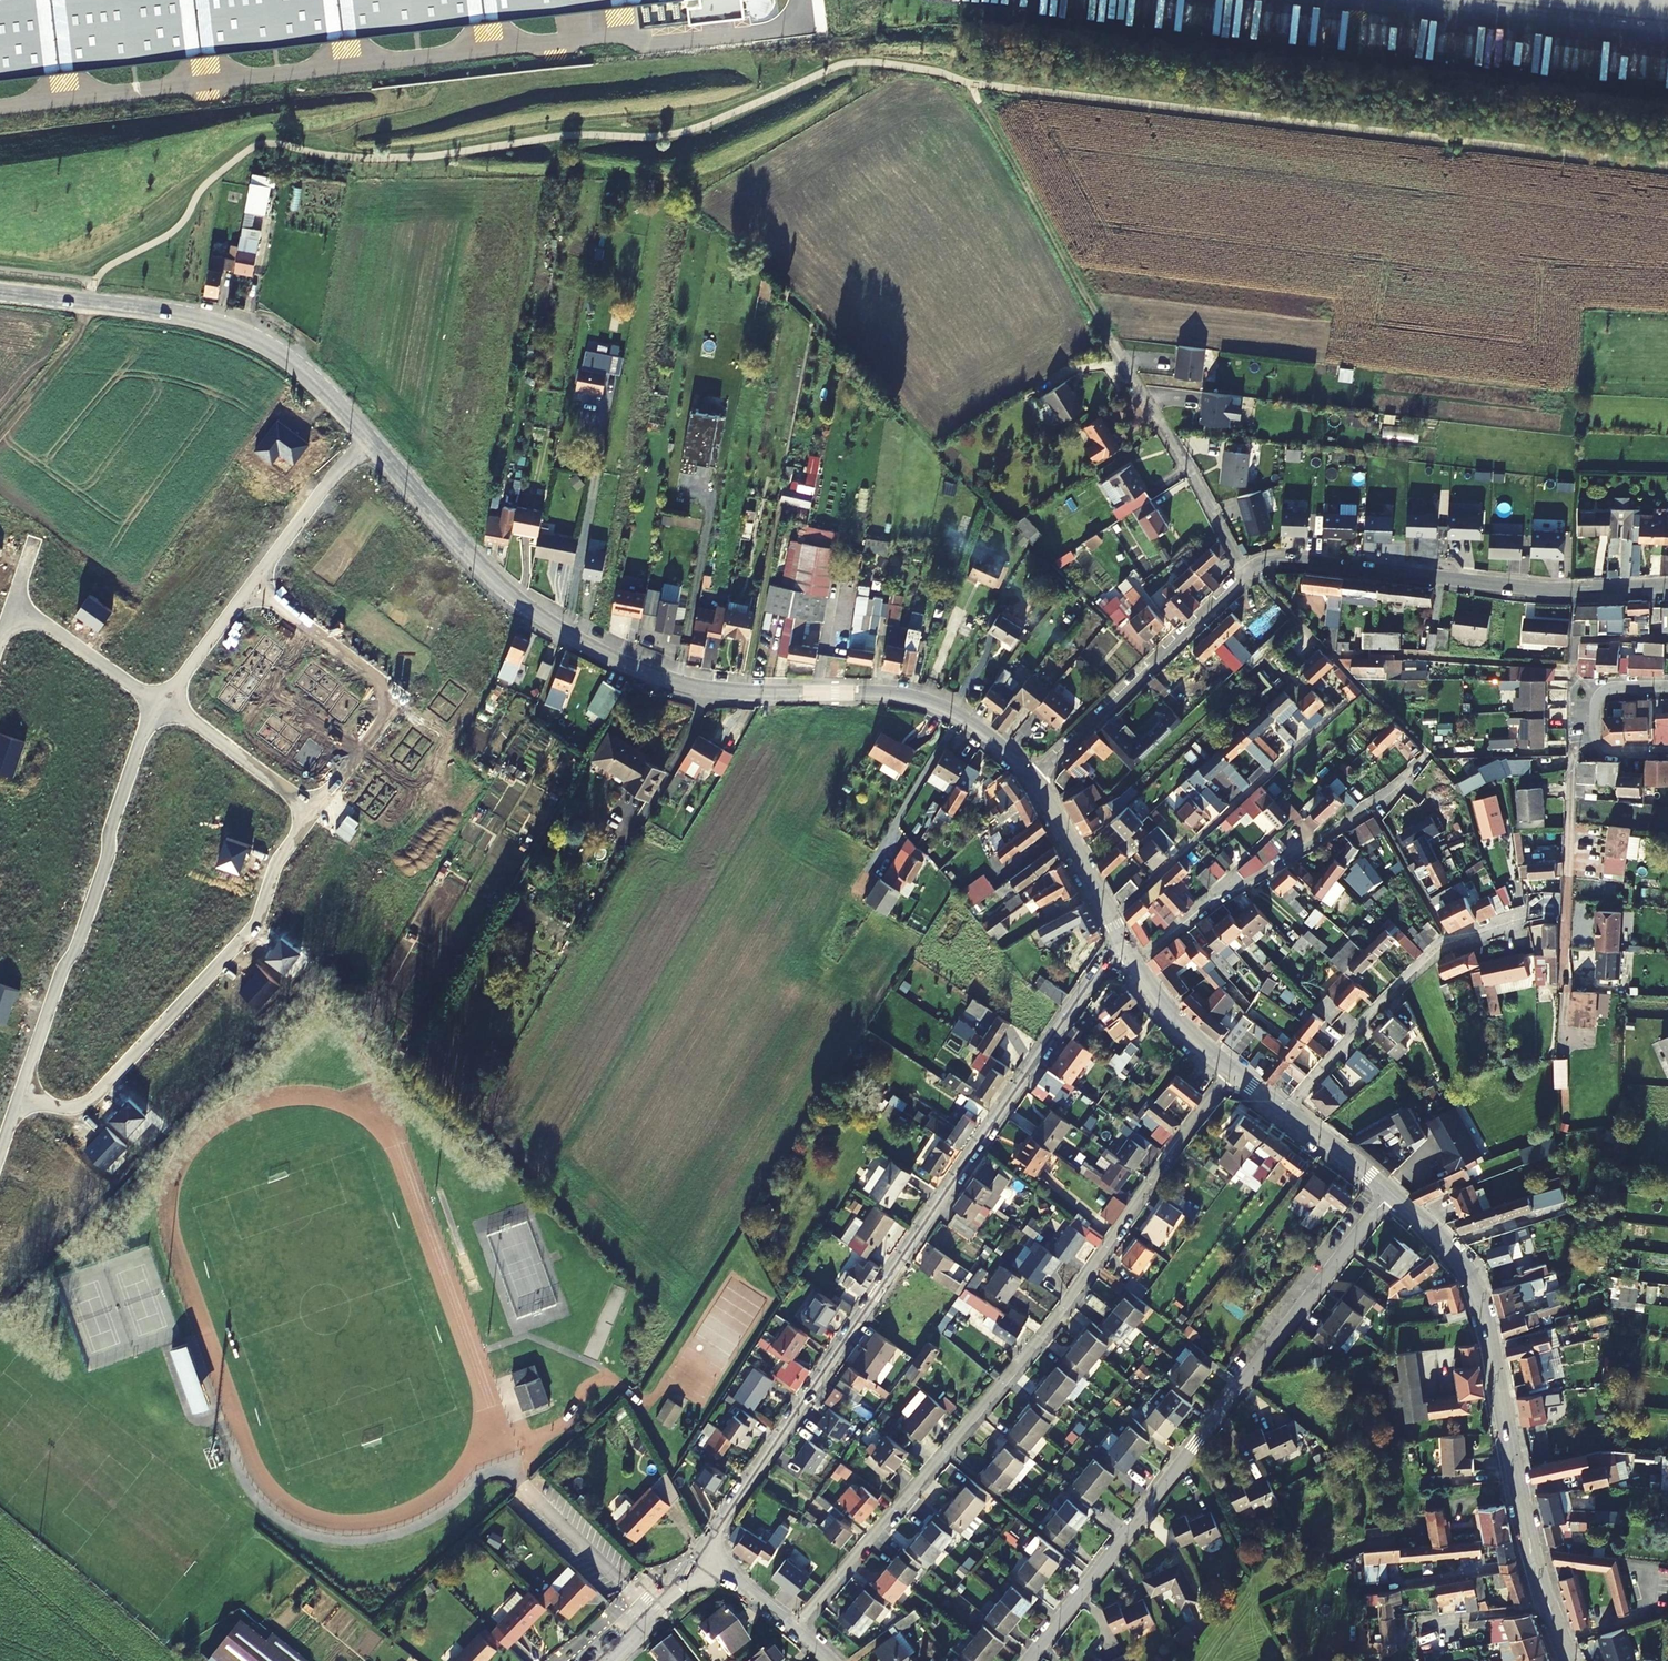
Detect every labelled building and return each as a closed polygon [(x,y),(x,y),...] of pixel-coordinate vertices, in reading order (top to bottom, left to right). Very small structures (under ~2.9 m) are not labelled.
[(638,0),(0,0),(0,76),(638,0)] [(248,193),(237,251),(238,251),(235,272),(252,275),(258,241),(248,239),(251,222),(262,225),(267,197),(248,193)] [(205,294),(219,296),(223,272),(224,269),(234,271),(236,255),(230,254),(229,259),(212,256),(205,294)] [(606,370),(620,373),(624,356),(585,348),(582,364),(579,364),(575,389),(602,394),(606,370)] [(1205,355),(1178,351),(1176,368),(1178,368),(1177,373),(1176,373),(1175,383),(1201,386),(1205,355)] [(1063,418),(1084,405),(1067,379),(1046,392),(1063,418)] [(1231,401),(1202,397),(1201,408),(1203,409),(1202,417),(1200,416),(1198,428),(1227,432),(1228,423),(1239,425),(1241,412),(1230,410),(1231,401)] [(1230,410),(1241,412),(1242,402),(1231,401),(1230,410)] [(696,463),(717,466),(726,417),(691,411),(680,471),(694,474),(696,463)] [(1105,455),(1118,446),(1099,417),(1086,426),(1098,445),(1090,450),(1095,459),(1104,453),(1105,455)] [(1253,440),(1228,437),(1226,457),(1228,457),(1226,469),(1224,469),(1223,481),(1248,484),(1253,440)] [(786,465),(782,483),(789,484),(793,467),(786,465)] [(1121,503),(1110,510),(1117,521),(1132,511),(1149,500),(1128,466),(1106,480),(1121,503)] [(782,500),(812,506),(818,473),(808,470),(805,484),(796,482),(794,490),(785,488),(782,500)] [(494,518),(500,489),(494,488),(484,539),(508,543),(514,509),(502,507),(499,519),(494,518)] [(1272,528),(1261,489),(1238,496),(1249,534),(1272,528)] [(1629,506),(1629,496),(1614,496),(1614,506),(1629,506)] [(1132,511),(1149,538),(1166,526),(1149,500),(1132,511)] [(512,528),(539,532),(543,510),(517,505),(512,528)] [(751,527),(754,510),(747,508),(744,526),(751,527)] [(1294,508),(1283,508),(1282,534),(1308,535),(1309,511),(1294,510),(1294,508)] [(1425,509),(1408,508),(1407,535),(1437,536),(1438,512),(1425,512),(1425,509)] [(1623,538),(1632,539),(1633,509),(1610,510),(1609,513),(1609,528),(1617,528),(1617,517),(1624,517),(1623,538)] [(1632,541),(1652,542),(1652,516),(1653,509),(1633,509),(1632,539),(1632,541)] [(1465,513),(1450,512),(1448,539),(1461,539),(1461,538),(1482,539),(1483,515),(1465,515),(1465,513)] [(1609,528),(1609,513),(1578,512),(1577,535),(1599,536),(1599,530),(1609,530),(1609,528)] [(1133,513),(1111,524),(1138,576),(1171,559),(1164,546),(1153,552),(1133,513)] [(1358,516),(1325,514),(1324,536),(1354,538),(1357,535),(1358,516)] [(1667,542),(1667,516),(1652,516),(1652,542),(1667,542)] [(1038,530),(1025,517),(1014,525),(1028,539),(1038,530)] [(1394,521),(1366,520),(1365,544),(1375,545),(1375,544),(1381,544),(1381,545),(1392,546),(1394,521)] [(1565,532),(1532,530),(1531,556),(1544,556),(1544,554),(1552,555),(1552,558),(1564,558),(1565,532)] [(535,555),(573,562),(577,539),(539,532),(535,555)] [(1523,535),(1490,533),(1489,556),(1522,558),(1523,535)] [(866,536),(863,549),(888,553),(890,541),(866,536)] [(1618,553),(1618,538),(1609,538),(1608,557),(1613,557),(1613,553),(1618,553)] [(1632,539),(1623,538),(1622,578),(1631,577),(1632,552),(1632,541),(1632,539)] [(1207,567),(1224,550),(1219,539),(1190,566),(1191,567),(1212,590),(1220,582),(1207,567)] [(1091,540),(1084,544),(1087,548),(1094,544),(1091,540)] [(779,653),(816,660),(818,648),(802,644),(804,633),(809,634),(810,628),(821,631),(827,595),(808,591),(817,544),(804,542),(795,588),(770,583),(764,613),(789,618),(787,629),(784,628),(779,653)] [(813,586),(828,589),(836,548),(820,545),(813,586)] [(1071,550),(1055,558),(1058,565),(1074,558),(1071,550)] [(1641,552),(1632,552),(1631,577),(1640,576),(1641,552)] [(978,557),(967,580),(976,584),(977,581),(993,590),(1003,569),(978,557)] [(1167,565),(1172,572),(1184,564),(1179,557),(1167,565)] [(1655,557),(1654,576),(1667,575),(1667,557),(1655,557)] [(1207,595),(1212,590),(1191,567),(1190,566),(1188,567),(1169,586),(1175,593),(1192,610),(1199,603),(1188,591),(1190,589),(1187,586),(1192,581),(1207,595)] [(1339,649),(1344,603),(1344,596),(1346,580),(1307,576),(1305,591),(1330,593),(1327,624),(1332,624),(1330,649),(1339,649)] [(664,580),(655,627),(671,630),(669,640),(680,642),(683,623),(674,621),(681,584),(664,580)] [(1346,580),(1344,596),(1379,599),(1381,584),(1346,580)] [(848,658),(873,662),(877,641),(863,639),(866,622),(879,624),(885,588),(859,584),(848,658)] [(1381,584),(1379,599),(1432,605),(1434,589),(1381,584)] [(1175,593),(1169,586),(1161,592),(1168,599),(1165,602),(1168,605),(1163,610),(1171,618),(1177,613),(1182,619),(1192,610),(1175,593)] [(613,609),(642,614),(645,592),(617,587),(613,609)] [(1128,592),(1125,594),(1128,598),(1156,630),(1165,624),(1136,590),(1131,594),(1128,592)] [(1126,599),(1123,595),(1121,593),(1107,605),(1112,611),(1126,599)] [(891,595),(886,616),(899,619),(903,598),(891,595)] [(1344,596),(1344,603),(1378,606),(1379,599),(1344,596)] [(723,630),(751,636),(756,613),(747,611),(748,602),(729,598),(728,606),(723,630)] [(1128,598),(1126,599),(1112,611),(1109,614),(1119,624),(1126,619),(1128,621),(1130,620),(1146,639),(1156,630),(1128,598)] [(1238,606),(1234,602),(1230,606),(1234,610),(1238,606)] [(698,606),(689,650),(704,653),(708,631),(722,634),(723,630),(728,606),(716,603),(715,609),(698,606)] [(1651,633),(1651,605),(1630,605),(1630,614),(1639,614),(1640,629),(1645,629),(1646,633),(1651,633)] [(1626,634),(1625,628),(1625,606),(1602,607),(1603,620),(1600,620),(1600,635),(1607,635),(1608,620),(1615,620),(1615,630),(1621,631),(1621,634),(1626,634)] [(1586,620),(1600,620),(1603,620),(1602,607),(1577,608),(1575,637),(1586,636),(1586,620)] [(1456,610),(1454,633),(1489,638),(1491,614),(1456,610)] [(1001,612),(990,629),(1013,644),(1024,627),(1001,612)] [(1233,614),(1213,632),(1243,663),(1250,656),(1254,653),(1260,646),(1257,642),(1244,653),(1234,643),(1236,640),(1230,634),(1242,623),(1233,614)] [(916,629),(918,617),(911,615),(907,638),(905,647),(901,671),(913,673),(921,630),(916,629)] [(956,629),(968,636),(976,622),(964,615),(956,629)] [(1525,641),(1570,642),(1571,620),(1526,618),(1525,641)] [(941,624),(934,621),(926,645),(933,648),(941,624)] [(863,639),(877,641),(879,624),(866,622),(863,639)] [(1279,628),(1267,640),(1273,647),(1285,635),(1279,628)] [(1449,629),(1439,628),(1439,634),(1437,649),(1448,650),(1449,629)] [(1376,648),(1376,631),(1364,631),(1364,648),(1376,648)] [(1402,632),(1376,631),(1376,648),(1420,649),(1420,635),(1402,634),(1402,632)] [(1243,663),(1213,632),(1193,650),(1202,659),(1214,648),(1223,656),(1225,655),(1234,664),(1220,677),(1223,681),(1243,663)] [(1429,633),(1428,650),(1437,651),(1437,649),(1439,634),(1429,633)] [(495,683),(501,685),(508,670),(511,671),(515,661),(521,663),(530,641),(516,634),(495,683)] [(891,659),(890,668),(900,670),(905,647),(907,638),(889,634),(884,659),(891,659)] [(1296,640),(1284,650),(1288,655),(1300,644),(1296,640)] [(545,656),(554,661),(560,647),(550,642),(545,656)] [(1598,671),(1602,671),(1620,671),(1621,643),(1612,643),(1612,650),(1599,650),(1599,644),(1581,644),(1580,673),(1586,679),(1597,679),(1598,671)] [(1288,655),(1290,656),(1301,646),(1300,644),(1288,655)] [(1621,673),(1665,676),(1665,646),(1646,645),(1646,648),(1637,648),(1637,653),(1655,653),(1655,662),(1621,662),(1621,673)] [(1191,651),(1187,646),(1181,651),(1186,655),(1191,651)] [(1311,664),(1304,671),(1314,682),(1319,688),(1326,681),(1320,674),(1333,662),(1319,649),(1307,660),(1311,664)] [(1391,680),(1429,680),(1429,670),(1408,670),(1408,672),(1403,672),(1403,659),(1341,658),(1347,667),(1354,668),(1354,672),(1391,672),(1391,680)] [(884,659),(882,667),(890,668),(891,659),(884,659)] [(992,724),(1016,695),(1005,686),(1002,690),(999,687),(1016,667),(1015,665),(1019,661),(1017,659),(1013,663),(1011,663),(981,700),(994,709),(986,719),(992,724)] [(540,660),(536,674),(546,678),(551,663),(540,660)] [(546,702),(552,704),(561,707),(577,669),(561,662),(546,702)] [(1345,696),(1346,698),(1349,700),(1360,690),(1339,666),(1333,671),(1345,684),(1342,687),(1347,694),(1345,696)] [(1547,680),(1555,680),(1556,670),(1514,667),(1513,680),(1524,680),(1547,680)] [(1304,671),(1298,676),(1308,687),(1314,682),(1304,671)] [(1019,677),(1025,682),(1029,678),(1023,673),(1019,677)] [(1034,710),(1050,691),(1032,675),(1029,678),(1025,682),(1016,695),(992,724),(1002,732),(1023,703),(1034,710)] [(1165,687),(1155,675),(1148,682),(1159,693),(1165,687)] [(605,719),(622,691),(603,680),(586,707),(605,719)] [(1525,711),(1547,710),(1547,680),(1524,680),(1525,711)] [(1315,723),(1323,715),(1316,707),(1324,700),(1313,689),(1308,693),(1302,687),(1292,696),(1315,723)] [(1074,707),(1052,688),(1050,691),(1034,710),(1046,720),(1047,718),(1057,727),(1074,707)] [(1294,711),(1310,728),(1315,723),(1292,696),(1284,688),(1266,706),(1281,723),(1294,711)] [(1327,705),(1331,709),(1332,710),(1337,706),(1332,701),(1327,705)] [(1655,732),(1654,702),(1639,702),(1638,705),(1626,705),(1627,719),(1606,718),(1607,737),(1616,744),(1628,744),(1628,739),(1656,739),(1655,732)] [(1270,722),(1291,745),(1297,740),(1281,723),(1266,706),(1242,728),(1274,761),(1280,756),(1258,733),(1270,722)] [(1182,720),(1173,711),(1135,747),(1109,719),(1096,731),(1113,749),(1131,768),(1182,720)] [(1667,731),(1667,714),(1658,715),(1659,732),(1667,731)] [(1378,756),(1405,731),(1396,721),(1369,746),(1378,756)] [(1523,721),(1523,748),(1548,747),(1548,721),(1523,721)] [(1246,745),(1268,768),(1274,761),(1242,728),(1219,749),(1229,760),(1246,745)] [(1113,749),(1096,731),(1063,762),(1067,767),(1079,779),(1081,781),(1089,773),(1093,777),(1095,775),(1093,772),(1095,771),(1084,760),(1094,750),(1103,759),(1113,749)] [(1659,732),(1655,732),(1656,739),(1656,744),(1667,744),(1667,731),(1659,732)] [(871,752),(904,771),(917,750),(883,732),(871,752)] [(1412,752),(1420,757),(1424,753),(1407,733),(1400,739),(1412,752)] [(624,787),(644,799),(660,772),(641,760),(639,763),(628,756),(631,750),(609,736),(593,761),(627,782),(624,787)] [(686,756),(702,766),(708,770),(720,751),(698,737),(686,756)] [(1516,746),(1515,737),(1490,738),(1490,748),(1516,746)] [(945,748),(933,769),(954,782),(965,763),(951,755),(952,752),(945,748)] [(1220,812),(1226,807),(1204,784),(1229,760),(1219,749),(1187,778),(1197,788),(1210,802),(1220,812)] [(711,771),(719,776),(731,756),(723,752),(711,771)] [(678,769),(685,773),(694,779),(702,766),(686,756),(678,769)] [(1556,765),(1556,757),(1541,757),(1541,765),(1556,765)] [(1351,779),(1363,768),(1354,759),(1342,770),(1351,779)] [(1647,761),(1646,785),(1659,785),(1659,783),(1667,783),(1667,762),(1647,761)] [(1620,776),(1621,763),(1584,762),(1579,766),(1578,782),(1620,782),(1620,776)] [(980,770),(968,763),(916,846),(921,851),(943,817),(949,821),(980,770)] [(1261,765),(1252,773),(1257,778),(1265,770),(1261,765)] [(1060,773),(1072,786),(1079,779),(1067,767),(1060,773)] [(1230,775),(1244,790),(1251,784),(1237,768),(1230,775)] [(668,799),(685,773),(678,769),(662,796),(668,799)] [(1461,783),(1467,793),(1489,782),(1486,776),(1483,771),(1461,783)] [(1499,772),(1492,774),(1486,776),(1489,782),(1502,778),(1499,772)] [(999,811),(1000,813),(1026,792),(1011,773),(1000,781),(1004,786),(995,795),(1000,802),(993,808),(997,813),(999,811)] [(1072,786),(1060,773),(1057,782),(1066,791),(1072,786)] [(1644,776),(1620,776),(1620,782),(1620,793),(1644,793),(1644,776)] [(982,790),(985,806),(992,804),(991,792),(999,785),(995,781),(982,790)] [(1137,781),(1119,795),(1123,801),(1141,786),(1137,781)] [(1318,828),(1346,801),(1343,798),(1329,783),(1322,791),(1329,798),(1308,818),(1318,828)] [(1074,821),(1087,814),(1086,811),(1101,801),(1099,797),(1101,796),(1094,784),(1063,801),(1074,821)] [(1255,802),(1279,826),(1290,816),(1262,786),(1241,805),(1247,811),(1255,802)] [(1174,810),(1189,827),(1205,812),(1203,809),(1210,802),(1197,788),(1174,810)] [(1415,788),(1409,796),(1421,805),(1427,797),(1415,788)] [(1351,791),(1343,798),(1346,801),(1354,809),(1361,802),(1351,791)] [(1026,792),(1000,813),(1004,819),(1019,808),(1021,812),(1015,817),(1021,828),(1038,815),(1026,792)] [(1520,793),(1524,823),(1547,821),(1543,792),(1520,793)] [(1498,795),(1477,801),(1487,838),(1508,833),(1507,826),(1498,795)] [(1086,844),(1100,831),(1097,827),(1104,822),(1102,820),(1112,814),(1111,810),(1115,807),(1113,802),(1108,805),(1106,803),(1087,814),(1074,821),(1086,844)] [(1143,822),(1142,821),(1128,806),(1111,821),(1127,837),(1132,832),(1143,822)] [(1155,809),(1149,815),(1153,820),(1159,827),(1165,821),(1155,809)] [(1277,833),(1281,837),(1282,838),(1302,819),(1298,814),(1277,833)] [(1378,830),(1383,826),(1373,814),(1368,818),(1378,830)] [(1440,834),(1443,832),(1447,829),(1437,814),(1402,834),(1408,844),(1417,839),(1429,863),(1440,856),(1434,845),(1444,839),(1440,834)] [(1132,832),(1141,843),(1143,841),(1138,835),(1153,820),(1149,815),(1142,821),(1143,822),(1132,832)] [(1039,817),(1002,848),(997,852),(992,836),(983,840),(988,855),(990,855),(997,866),(1046,831),(1039,817)] [(997,852),(1002,848),(993,818),(988,823),(992,836),(997,852)] [(1181,820),(1175,826),(1183,835),(1189,830),(1181,820)] [(1359,825),(1369,838),(1375,833),(1365,820),(1359,825)] [(1458,821),(1454,823),(1459,830),(1463,828),(1458,821)] [(1363,843),(1369,838),(1359,825),(1353,830),(1363,843)] [(1630,829),(1610,826),(1606,855),(1604,873),(1624,875),(1630,829)] [(1125,839),(1133,847),(1134,849),(1141,843),(1132,832),(1127,837),(1125,839)] [(1281,837),(1277,833),(1269,841),(1279,852),(1280,853),(1286,847),(1279,839),(1281,837)] [(1336,858),(1347,866),(1360,849),(1344,833),(1340,835),(1347,843),(1336,858)] [(892,837),(885,849),(893,853),(896,847),(907,854),(911,848),(892,837)] [(1153,837),(1137,850),(1152,866),(1167,853),(1153,837)] [(972,838),(949,859),(954,865),(977,844),(972,838)] [(1104,876),(1133,847),(1125,839),(1124,838),(1097,863),(1104,876)] [(1236,879),(1266,865),(1266,864),(1279,852),(1269,841),(1232,875),(1236,879)] [(1321,846),(1335,857),(1338,853),(1325,843),(1321,846)] [(1031,863),(1038,873),(1060,857),(1054,846),(1031,863)] [(1217,858),(1227,869),(1235,862),(1225,851),(1217,858)] [(912,853),(899,874),(892,885),(899,889),(900,890),(906,880),(910,881),(923,860),(912,853)] [(1454,872),(1461,869),(1455,855),(1448,860),(1454,872)] [(1385,880),(1383,876),(1368,856),(1354,867),(1372,890),(1385,880)] [(1419,868),(1417,869),(1422,878),(1433,872),(1438,883),(1428,888),(1431,894),(1452,879),(1440,856),(1429,863),(1419,868)] [(1349,867),(1347,866),(1336,858),(1318,882),(1297,860),(1290,864),(1324,899),(1349,867)] [(1468,870),(1472,876),(1488,867),(1485,859),(1468,870)] [(1190,907),(1195,902),(1184,891),(1189,887),(1181,878),(1188,871),(1179,861),(1162,878),(1187,904),(1190,907)] [(1216,861),(1208,868),(1217,878),(1225,871),(1216,861)] [(1063,862),(1049,869),(1055,880),(1047,885),(1044,888),(1050,898),(1061,892),(1064,897),(1078,890),(1063,862)] [(1415,862),(1410,865),(1414,871),(1417,869),(1419,868),(1415,862)] [(1017,889),(1038,873),(1031,863),(1010,880),(1017,889)] [(1563,863),(1524,864),(1520,865),(1522,879),(1563,877),(1563,863)] [(1300,879),(1289,866),(1272,882),(1299,912),(1305,907),(1296,896),(1300,892),(1294,884),(1300,879)] [(1208,887),(1217,878),(1207,867),(1197,876),(1208,887)] [(1041,876),(1042,878),(1047,885),(1055,880),(1049,869),(1041,876)] [(892,885),(899,874),(892,870),(885,880),(892,885)] [(982,872),(959,890),(971,906),(994,888),(982,872)] [(1120,904),(1145,881),(1137,872),(1119,887),(1112,876),(1106,879),(1120,904)] [(886,911),(899,889),(892,885),(885,880),(878,875),(865,898),(886,911)] [(1047,885),(1042,878),(1020,895),(1025,901),(1044,888),(1047,885)] [(1151,887),(1159,895),(1178,913),(1187,904),(1162,878),(1151,887)] [(992,889),(997,898),(1012,888),(1007,880),(992,889)] [(1463,881),(1448,889),(1466,925),(1481,917),(1483,920),(1501,910),(1494,896),(1473,907),(1467,895),(1470,894),(1463,881)] [(1170,923),(1177,917),(1165,904),(1161,906),(1157,901),(1153,904),(1152,902),(1159,895),(1151,887),(1140,897),(1149,907),(1152,905),(1170,923)] [(1025,901),(1000,920),(987,930),(995,940),(1042,906),(1040,904),(1050,898),(1044,888),(1025,901)] [(1466,925),(1448,889),(1432,899),(1453,931),(1466,925)] [(1017,891),(1004,900),(1009,909),(1023,900),(1017,891)] [(1548,894),(1547,919),(1562,916),(1562,894),(1548,894)] [(1143,946),(1149,941),(1140,923),(1137,918),(1148,909),(1151,913),(1148,915),(1162,930),(1170,923),(1152,905),(1149,907),(1140,897),(1124,912),(1143,946)] [(1078,921),(1088,939),(1100,933),(1084,903),(1045,923),(1052,935),(1078,921)] [(1238,920),(1252,937),(1271,921),(1256,903),(1238,920)] [(1306,920),(1315,928),(1325,915),(1316,907),(1306,920)] [(1140,923),(1148,915),(1151,913),(1148,909),(1137,918),(1140,923)] [(1597,950),(1619,951),(1622,912),(1599,911),(1597,914),(1596,919),(1599,922),(1597,950)] [(1216,927),(1230,943),(1240,936),(1249,946),(1252,943),(1251,941),(1254,938),(1252,937),(1238,920),(1232,913),(1216,927)] [(987,930),(1000,920),(996,915),(983,925),(987,930)] [(1208,917),(1198,925),(1226,957),(1235,949),(1230,943),(1216,927),(1208,917)] [(1370,946),(1379,956),(1397,937),(1419,958),(1425,952),(1394,922),(1370,946)] [(1422,931),(1432,944),(1443,934),(1433,922),(1422,931)] [(1558,925),(1546,924),(1546,956),(1536,956),(1536,976),(1546,976),(1546,966),(1543,966),(1543,959),(1552,959),(1552,979),(1559,979),(1558,925)] [(984,948),(995,940),(987,930),(976,937),(984,948)] [(1416,937),(1426,948),(1432,944),(1422,931),(1416,937)] [(1100,933),(1088,939),(1092,946),(1104,940),(1100,933)] [(1304,954),(1313,943),(1302,933),(1293,945),(1304,954)] [(1188,947),(1179,938),(1151,960),(1160,973),(1190,949),(1188,947)] [(1213,976),(1216,973),(1218,972),(1213,966),(1217,963),(1212,957),(1197,940),(1188,947),(1190,949),(1196,957),(1213,976)] [(1379,956),(1370,946),(1366,949),(1345,970),(1360,983),(1366,977),(1362,974),(1379,956)] [(1179,998),(1191,990),(1177,972),(1196,957),(1190,949),(1160,973),(1179,998)] [(1457,958),(1456,953),(1441,961),(1447,978),(1481,965),(1476,952),(1457,958)] [(1221,967),(1226,962),(1217,953),(1212,957),(1217,963),(1221,967)] [(1526,955),(1483,964),(1484,968),(1487,982),(1488,986),(1489,991),(1494,1016),(1502,1014),(1498,994),(1496,984),(1528,977),(1530,977),(1526,955)] [(1272,959),(1265,966),(1272,974),(1276,968),(1278,966),(1272,959)] [(1230,967),(1226,962),(1221,967),(1223,969),(1225,972),(1230,967)] [(1583,974),(1599,975),(1599,966),(1583,964),(1583,974)] [(1272,974),(1265,966),(1256,973),(1265,984),(1271,976),(1272,974)] [(1474,973),(1477,985),(1487,982),(1484,968),(1479,969),(1479,971),(1474,973)] [(1225,972),(1223,969),(1220,972),(1227,980),(1230,978),(1225,972)] [(962,989),(973,997),(984,980),(972,972),(962,989)] [(1225,982),(1216,973),(1213,976),(1222,985),(1225,982)] [(1343,979),(1321,1004),(1338,1020),(1361,993),(1367,998),(1372,993),(1348,973),(1343,979)] [(1278,981),(1271,976),(1265,984),(1262,988),(1270,993),(1278,981)] [(1528,977),(1496,984),(1498,994),(1530,987),(1528,977)] [(1045,979),(1038,989),(1061,1005),(1068,995),(1045,979)] [(1487,982),(1477,985),(1479,994),(1489,991),(1488,986),(1487,982)] [(1444,987),(1447,999),(1455,996),(1451,985),(1444,987)] [(1111,1003),(1099,1015),(1108,1025),(1126,1010),(1136,1001),(1129,987),(1124,991),(1118,986),(1106,998),(1111,1003)] [(1201,1023),(1218,1004),(1224,998),(1229,993),(1222,986),(1204,1006),(1191,994),(1181,1004),(1201,1023)] [(1596,1013),(1598,991),(1575,990),(1574,1012),(1596,1013)] [(1372,993),(1367,998),(1374,1004),(1379,999),(1372,993)] [(976,1014),(984,1004),(973,997),(967,1008),(976,1014)] [(1218,1004),(1226,1012),(1231,1006),(1224,998),(1218,1004)] [(1403,1039),(1419,1022),(1409,999),(1395,1013),(1397,1015),(1387,1027),(1385,1025),(1377,1033),(1401,1056),(1411,1046),(1403,1039)] [(1219,1019),(1226,1012),(1218,1004),(1201,1023),(1222,1040),(1230,1029),(1219,1019)] [(1334,1024),(1338,1020),(1321,1004),(1318,1008),(1334,1024)] [(1142,1027),(1126,1010),(1108,1025),(1106,1026),(1118,1038),(1127,1031),(1132,1036),(1142,1027)] [(1316,1011),(1307,1022),(1298,1034),(1308,1042),(1326,1020),(1316,1011)] [(1574,1024),(1596,1025),(1596,1013),(1574,1012),(1574,1024)] [(983,1037),(974,1032),(969,1040),(988,1053),(1010,1022),(998,1014),(983,1037)] [(1264,1039),(1270,1032),(1245,1014),(1240,1021),(1250,1028),(1256,1033),(1264,1039)] [(1297,1033),(1306,1021),(1301,1018),(1293,1029),(1297,1033)] [(963,1035),(968,1028),(969,1026),(959,1019),(953,1029),(963,1035)] [(1232,1048),(1250,1028),(1240,1021),(1224,1042),(1232,1048)] [(1073,1036),(1077,1038),(1082,1030),(1074,1024),(1068,1032),(1073,1036)] [(969,1040),(974,1032),(968,1028),(963,1035),(969,1040)] [(1239,1054),(1256,1033),(1250,1028),(1232,1048),(1239,1054)] [(1288,1046),(1270,1032),(1264,1039),(1282,1053),(1293,1061),(1308,1042),(1298,1034),(1288,1046)] [(1073,1036),(1049,1067),(1065,1078),(1070,1081),(1092,1052),(1077,1038),(1073,1036)] [(1316,1040),(1312,1045),(1311,1046),(1325,1057),(1331,1051),(1316,1040)] [(1118,1072),(1137,1046),(1130,1041),(1119,1055),(1115,1052),(1107,1064),(1118,1072)] [(1362,1075),(1375,1063),(1360,1049),(1348,1062),(1362,1075)] [(987,1099),(1009,1067),(988,1053),(987,1055),(981,1051),(972,1064),(987,1075),(976,1091),(987,1099)] [(1282,1053),(1275,1062),(1265,1075),(1275,1084),(1282,1075),(1290,1082),(1283,1090),(1291,1096),(1309,1074),(1293,1061),(1282,1053)] [(1265,1075),(1275,1062),(1267,1056),(1256,1069),(1265,1075)] [(1570,1058),(1558,1059),(1559,1088),(1572,1087),(1570,1058)] [(1049,1089),(1055,1093),(1065,1078),(1049,1067),(1048,1066),(1032,1089),(1043,1097),(1049,1089)] [(1166,1108),(1167,1107),(1178,1093),(1194,1106),(1203,1095),(1176,1074),(1156,1099),(1166,1108)] [(1065,1078),(1055,1093),(1053,1096),(1063,1103),(1075,1085),(1070,1081),(1065,1078)] [(1329,1116),(1349,1099),(1332,1078),(1325,1085),(1328,1088),(1316,1099),(1329,1116)] [(963,1082),(959,1088),(970,1095),(974,1090),(963,1082)] [(1561,1088),(1560,1119),(1568,1119),(1569,1088),(1561,1088)] [(977,1114),(982,1107),(966,1095),(961,1103),(977,1114)] [(1166,1143),(1180,1123),(1164,1110),(1166,1108),(1156,1099),(1141,1118),(1152,1126),(1149,1130),(1166,1143)] [(893,1121),(901,1109),(889,1100),(880,1113),(893,1121)] [(1048,1105),(1030,1134),(1047,1146),(1048,1147),(1067,1119),(1048,1105)] [(1423,1119),(1426,1124),(1450,1110),(1447,1105),(1423,1119)] [(917,1109),(912,1116),(934,1131),(942,1136),(958,1147),(977,1120),(963,1110),(953,1124),(930,1108),(926,1114),(917,1109)] [(1352,1141),(1363,1151),(1373,1145),(1404,1127),(1417,1149),(1429,1139),(1412,1108),(1352,1141)] [(1426,1124),(1422,1127),(1450,1174),(1477,1159),(1450,1110),(1426,1124)] [(1227,1151),(1218,1162),(1234,1173),(1247,1157),(1265,1132),(1244,1115),(1228,1136),(1242,1146),(1234,1156),(1227,1151)] [(1002,1137),(1013,1140),(1016,1127),(1005,1124),(1002,1137)] [(940,1139),(942,1136),(934,1131),(915,1158),(936,1173),(953,1148),(940,1139)] [(1009,1155),(1031,1171),(1047,1146),(1030,1134),(1027,1132),(1009,1155)] [(1269,1166),(1252,1186),(1256,1189),(1267,1175),(1287,1148),(1268,1134),(1255,1151),(1265,1158),(1263,1162),(1269,1166)] [(1553,1137),(1520,1149),(1525,1162),(1558,1150),(1553,1137)] [(1375,1162),(1383,1154),(1373,1145),(1363,1151),(1375,1162)] [(1114,1158),(1118,1162),(1121,1157),(1106,1147),(1101,1154),(1109,1160),(1114,1158)] [(1267,1175),(1275,1181),(1287,1166),(1298,1174),(1307,1163),(1287,1148),(1267,1175)] [(1398,1166),(1383,1154),(1375,1162),(1391,1176),(1398,1166)] [(990,1156),(985,1162),(999,1172),(1003,1166),(990,1156)] [(1234,1173),(1239,1177),(1245,1170),(1249,1173),(1256,1164),(1247,1157),(1234,1173)] [(1114,1158),(1101,1177),(1097,1182),(1113,1193),(1118,1186),(1129,1170),(1118,1162),(1114,1158)] [(890,1204),(911,1172),(892,1159),(886,1168),(878,1163),(862,1186),(890,1204)] [(984,1162),(964,1189),(989,1207),(990,1208),(995,1211),(1004,1197),(1009,1196),(1013,1190),(1012,1185),(1006,1182),(1009,1179),(999,1172),(985,1162),(984,1162)] [(1097,1182),(1101,1177),(1081,1162),(1077,1167),(1097,1182)] [(1411,1194),(1450,1176),(1444,1166),(1403,1186),(1411,1194)] [(1465,1169),(1450,1176),(1411,1194),(1423,1204),(1470,1180),(1465,1169)] [(1063,1209),(1082,1222),(1089,1213),(1080,1206),(1092,1188),(1100,1194),(1104,1188),(1084,1174),(1081,1177),(1084,1180),(1063,1209)] [(1296,1196),(1311,1208),(1327,1187),(1313,1175),(1296,1196)] [(1287,1184),(1292,1188),(1299,1179),(1294,1176),(1287,1184)] [(1545,1187),(1560,1181),(1558,1176),(1543,1182),(1545,1187)] [(1351,1197),(1331,1182),(1327,1187),(1311,1208),(1301,1221),(1308,1227),(1330,1200),(1343,1208),(1351,1197)] [(1474,1185),(1453,1194),(1463,1218),(1485,1211),(1474,1185)] [(1132,1196),(1118,1186),(1113,1193),(1115,1194),(1127,1203),(1132,1196)] [(967,1238),(989,1207),(964,1189),(954,1205),(958,1208),(947,1222),(967,1238)] [(1172,1191),(1142,1231),(1160,1244),(1183,1214),(1190,1219),(1197,1210),(1172,1191)] [(1534,1195),(1536,1202),(1548,1198),(1546,1191),(1534,1195)] [(1127,1203),(1115,1194),(1102,1212),(1114,1221),(1127,1203)] [(1462,1233),(1535,1210),(1532,1203),(1530,1196),(1485,1211),(1463,1218),(1458,1220),(1462,1233)] [(855,1214),(839,1237),(841,1238),(869,1256),(894,1218),(874,1204),(863,1220),(855,1214)] [(1030,1216),(1022,1230),(1034,1237),(1042,1223),(1030,1216)] [(1066,1261),(1085,1235),(1089,1229),(1073,1218),(1050,1249),(1066,1261)] [(1001,1256),(1002,1255),(1000,1254),(1006,1246),(1014,1251),(1022,1240),(1014,1234),(1018,1229),(1011,1223),(992,1250),(1001,1256)] [(1528,1226),(1504,1234),(1507,1245),(1491,1249),(1495,1265),(1514,1258),(1512,1251),(1521,1248),(1519,1242),(1532,1238),(1528,1226)] [(1089,1229),(1085,1235),(1097,1242),(1101,1236),(1090,1228),(1089,1229)] [(822,1238),(828,1240),(833,1233),(827,1229),(822,1238)] [(1377,1255),(1401,1275),(1427,1256),(1397,1231),(1377,1255)] [(828,1240),(836,1246),(841,1238),(839,1237),(833,1233),(828,1240)] [(841,1238),(836,1246),(857,1260),(854,1266),(849,1263),(839,1279),(860,1294),(880,1264),(869,1256),(841,1238)] [(1139,1273),(1155,1251),(1138,1238),(1122,1259),(1139,1273)] [(820,1240),(817,1245),(822,1248),(826,1243),(820,1240)] [(920,1267),(938,1279),(952,1258),(934,1246),(920,1267)] [(1024,1272),(1028,1267),(1005,1252),(1002,1255),(1001,1256),(1024,1272)] [(1389,1285),(1389,1296),(1405,1284),(1415,1277),(1417,1281),(1441,1263),(1432,1252),(1427,1256),(1401,1275),(1389,1285)] [(1002,1264),(987,1285),(1007,1299),(1021,1278),(1002,1264)] [(965,1285),(972,1290),(987,1270),(980,1265),(965,1285)] [(1515,1275),(1517,1283),(1534,1279),(1531,1271),(1526,1272),(1524,1265),(1517,1267),(1519,1274),(1515,1275)] [(1621,1290),(1612,1289),(1611,1306),(1637,1308),(1639,1267),(1622,1266),(1621,1290)] [(1047,1281),(1028,1267),(1024,1272),(1043,1287),(1047,1281)] [(1542,1276),(1545,1285),(1552,1283),(1549,1274),(1542,1276)] [(1141,1299),(1148,1289),(1133,1276),(1125,1285),(1127,1287),(1141,1299)] [(1499,1315),(1524,1307),(1522,1300),(1527,1298),(1525,1291),(1545,1285),(1542,1276),(1534,1279),(1517,1283),(1492,1290),(1499,1315)] [(1421,1292),(1429,1289),(1427,1281),(1419,1285),(1421,1292)] [(1456,1281),(1429,1289),(1421,1292),(1423,1296),(1426,1295),(1427,1298),(1434,1296),(1436,1300),(1447,1297),(1452,1311),(1464,1308),(1456,1281)] [(1333,1311),(1354,1328),(1375,1300),(1355,1284),(1333,1311)] [(1006,1313),(972,1290),(965,1285),(959,1293),(952,1303),(966,1313),(972,1304),(997,1322),(992,1329),(1011,1342),(1023,1326),(1006,1313)] [(1112,1305),(1133,1323),(1148,1305),(1141,1299),(1127,1287),(1112,1305)] [(819,1332),(838,1304),(818,1290),(800,1319),(819,1332)] [(842,1298),(838,1304),(851,1314),(856,1307),(842,1298)] [(1565,1301),(1551,1306),(1553,1311),(1567,1307),(1565,1301)] [(1112,1305),(1096,1325),(1111,1338),(1117,1342),(1133,1323),(1112,1305)] [(1010,1307),(1006,1313),(1022,1324),(1026,1318),(1010,1307)] [(1525,1314),(1524,1307),(1499,1315),(1501,1322),(1525,1314)] [(1545,1307),(1525,1314),(1501,1322),(1504,1335),(1540,1323),(1538,1316),(1547,1313),(1545,1307)] [(1354,1328),(1333,1311),(1317,1330),(1339,1347),(1344,1340),(1351,1346),(1361,1333),(1354,1328)] [(1570,1311),(1555,1316),(1557,1323),(1572,1318),(1570,1311)] [(772,1317),(785,1326),(788,1321),(775,1312),(772,1317)] [(1608,1320),(1606,1312),(1588,1317),(1591,1325),(1608,1320)] [(878,1320),(874,1326),(888,1336),(892,1329),(878,1320)] [(1075,1338),(1096,1356),(1111,1338),(1096,1325),(1090,1320),(1075,1338)] [(788,1321),(785,1326),(773,1344),(783,1351),(791,1357),(807,1334),(788,1321)] [(1182,1330),(1192,1339),(1199,1331),(1188,1323),(1182,1330)] [(1598,1331),(1599,1337),(1610,1334),(1608,1328),(1598,1331)] [(875,1329),(865,1343),(863,1346),(851,1364),(872,1378),(896,1344),(875,1329)] [(1557,1334),(1507,1346),(1510,1358),(1522,1355),(1552,1348),(1560,1346),(1557,1334)] [(904,1372),(913,1380),(937,1347),(933,1343),(936,1339),(931,1335),(904,1372)] [(796,1387),(808,1369),(791,1357),(783,1351),(773,1344),(760,1336),(758,1340),(790,1362),(786,1367),(782,1364),(776,1374),(796,1387)] [(1080,1374),(1096,1356),(1075,1338),(1059,1357),(1080,1374)] [(1179,1361),(1199,1379),(1214,1360),(1189,1339),(1183,1346),(1188,1350),(1179,1361)] [(1460,1344),(1462,1356),(1477,1354),(1475,1342),(1460,1344)] [(186,1343),(170,1349),(194,1413),(210,1407),(186,1343)] [(1518,1396),(1531,1394),(1531,1391),(1551,1387),(1544,1355),(1553,1353),(1552,1348),(1522,1355),(1528,1382),(1516,1385),(1518,1396)] [(1398,1365),(1413,1362),(1412,1351),(1396,1353),(1398,1365)] [(1477,1354),(1462,1356),(1453,1358),(1459,1396),(1419,1401),(1413,1362),(1398,1365),(1405,1420),(1470,1410),(1468,1396),(1485,1393),(1477,1354)] [(1045,1375),(1065,1392),(1080,1374),(1059,1357),(1045,1375)] [(1179,1361),(1163,1380),(1170,1386),(1183,1397),(1199,1379),(1179,1361)] [(851,1364),(849,1363),(841,1374),(859,1387),(863,1382),(869,1386),(871,1384),(885,1395),(889,1390),(872,1378),(851,1364)] [(754,1366),(734,1395),(754,1409),(774,1379),(754,1366)] [(994,1366),(990,1371),(996,1377),(1000,1371),(994,1366)] [(1045,1375),(1030,1393),(1034,1397),(1050,1410),(1065,1392),(1045,1375)] [(540,1376),(517,1383),(529,1419),(534,1417),(536,1422),(553,1416),(540,1376)] [(1083,1377),(1068,1391),(1073,1397),(1088,1383),(1083,1377)] [(838,1378),(834,1385),(848,1395),(857,1401),(861,1395),(838,1378)] [(837,1410),(848,1395),(834,1385),(823,1400),(837,1410)] [(1155,1404),(1175,1421),(1190,1403),(1183,1397),(1170,1386),(1155,1404)] [(728,1392),(725,1397),(738,1406),(741,1401),(728,1392)] [(920,1438),(945,1408),(927,1392),(901,1422),(920,1438)] [(1542,1392),(1531,1394),(1518,1396),(1524,1426),(1548,1421),(1542,1392)] [(857,1401),(848,1395),(844,1400),(869,1418),(873,1412),(857,1401)] [(944,1395),(939,1400),(950,1409),(954,1403),(944,1395)] [(1019,1416),(1039,1433),(1055,1414),(1050,1410),(1034,1397),(1019,1416)] [(667,1398),(656,1417),(671,1425),(682,1406),(667,1398)] [(1159,1440),(1175,1421),(1155,1404),(1139,1423),(1150,1433),(1159,1440)] [(851,1421),(830,1407),(818,1424),(839,1438),(851,1421)] [(741,1418),(730,1435),(733,1437),(747,1447),(754,1437),(747,1432),(759,1418),(749,1411),(744,1419),(741,1418)] [(1019,1416),(1004,1434),(1008,1438),(1024,1452),(1039,1433),(1019,1416)] [(1117,1435),(1136,1451),(1150,1433),(1139,1423),(1131,1417),(1117,1435)] [(703,1446),(697,1454),(707,1461),(714,1466),(733,1437),(730,1435),(708,1420),(702,1429),(706,1431),(698,1442),(703,1446)] [(1246,1433),(1257,1458),(1273,1449),(1277,1456),(1296,1446),(1285,1423),(1264,1433),(1260,1425),(1246,1433)] [(883,1476),(906,1449),(881,1429),(865,1447),(869,1451),(863,1459),(883,1476)] [(1527,1441),(1539,1438),(1538,1432),(1526,1435),(1527,1441)] [(1117,1435),(1101,1454),(1116,1466),(1121,1470),(1136,1451),(1117,1435)] [(813,1471),(826,1451),(807,1438),(794,1458),(813,1471)] [(993,1455),(1013,1472),(1028,1455),(1024,1452),(1008,1438),(993,1455)] [(1442,1439),(1443,1472),(1472,1471),(1471,1457),(1464,1457),(1463,1438),(1442,1439)] [(1080,1467),(1100,1485),(1116,1466),(1101,1454),(1096,1449),(1080,1467)] [(1636,1459),(1637,1452),(1610,1450),(1533,1467),(1536,1480),(1582,1470),(1587,1487),(1611,1481),(1605,1457),(1617,1457),(1617,1462),(1625,1462),(1626,1458),(1636,1459)] [(997,1490),(1002,1485),(1013,1472),(993,1455),(977,1474),(997,1490)] [(844,1475),(850,1468),(840,1460),(834,1468),(844,1475)] [(714,1466),(707,1461),(695,1479),(713,1492),(726,1474),(714,1466)] [(1080,1467),(1065,1486),(1069,1489),(1085,1503),(1100,1485),(1080,1467)] [(1013,1472),(1002,1485),(1008,1489),(1018,1477),(1013,1472)] [(956,1494),(976,1511),(991,1493),(970,1476),(956,1494)] [(1279,1501),(1267,1478),(1246,1487),(1242,1480),(1226,1487),(1238,1511),(1253,1503),(1257,1510),(1279,1501)] [(849,1484),(838,1498),(861,1518),(877,1498),(861,1485),(856,1490),(849,1484)] [(1055,1506),(1075,1523),(1089,1506),(1085,1503),(1069,1489),(1055,1506)] [(842,1519),(845,1515),(818,1492),(814,1497),(829,1510),(818,1525),(819,1525),(828,1532),(841,1544),(853,1528),(842,1519)] [(1567,1521),(1560,1492),(1539,1493),(1544,1520),(1567,1521)] [(956,1494),(940,1513),(956,1527),(960,1531),(976,1511),(956,1494)] [(662,1527),(675,1514),(655,1496),(622,1529),(638,1546),(660,1525),(662,1527)] [(1392,1539),(1393,1548),(1511,1538),(1505,1503),(1478,1508),(1480,1525),(1446,1528),(1443,1505),(1426,1508),(1430,1535),(1392,1539)] [(1060,1542),(1075,1523),(1055,1506),(1039,1525),(1060,1542)] [(921,1529),(941,1546),(956,1527),(940,1513),(936,1511),(921,1529)] [(1571,1511),(1570,1521),(1579,1521),(1587,1521),(1594,1522),(1594,1513),(1571,1511)] [(805,1514),(814,1521),(816,1517),(812,1514),(809,1516),(806,1513),(805,1514)] [(1171,1521),(1182,1546),(1198,1538),(1201,1545),(1221,1535),(1211,1513),(1190,1522),(1186,1514),(1171,1521)] [(803,1535),(807,1529),(813,1522),(803,1515),(786,1539),(795,1546),(803,1535)] [(1561,1529),(1579,1529),(1579,1521),(1570,1521),(1567,1521),(1544,1520),(1551,1548),(1565,1550),(1561,1529)] [(807,1529),(812,1533),(819,1525),(818,1525),(814,1521),(813,1522),(807,1529)] [(737,1523),(727,1538),(736,1544),(732,1549),(751,1562),(758,1551),(769,1558),(789,1529),(781,1523),(767,1544),(737,1523)] [(819,1525),(812,1533),(807,1539),(816,1546),(828,1532),(819,1525)] [(1025,1552),(1046,1570),(1061,1552),(1030,1526),(1020,1538),(1029,1546),(1025,1552)] [(812,1533),(807,1529),(803,1535),(807,1539),(812,1533)] [(921,1529),(906,1547),(922,1561),(926,1564),(941,1546),(921,1529)] [(492,1531),(487,1540),(498,1546),(503,1537),(492,1531)] [(1496,1550),(1499,1561),(1515,1558),(1511,1538),(1393,1548),(1363,1551),(1364,1564),(1482,1553),(1481,1551),(1496,1550)] [(1567,1550),(1592,1553),(1593,1545),(1568,1542),(1567,1550)] [(886,1563),(906,1580),(922,1561),(906,1547),(902,1544),(886,1563)] [(1555,1562),(1572,1564),(1608,1569),(1619,1612),(1631,1609),(1617,1556),(1592,1553),(1567,1550),(1565,1550),(1551,1548),(1555,1562)] [(1025,1552),(1009,1571),(1015,1576),(1030,1589),(1046,1570),(1025,1552)] [(1515,1558),(1499,1561),(1501,1571),(1517,1568),(1515,1558)] [(1143,1578),(1151,1596),(1171,1587),(1181,1606),(1197,1598),(1180,1561),(1143,1578)] [(1559,1578),(1574,1574),(1572,1564),(1555,1562),(1559,1578)] [(886,1563),(871,1580),(889,1595),(891,1597),(906,1580),(886,1563)] [(1355,1565),(1355,1577),(1363,1577),(1363,1565),(1355,1565)] [(1517,1568),(1501,1571),(1472,1576),(1472,1577),(1474,1585),(1507,1579),(1516,1606),(1529,1603),(1517,1568)] [(1450,1582),(1466,1579),(1464,1570),(1449,1572),(1450,1582)] [(1588,1621),(1574,1574),(1559,1578),(1573,1625),(1588,1621)] [(999,1595),(1019,1611),(1035,1593),(1030,1589),(1015,1576),(999,1595)] [(1472,1577),(1466,1579),(1450,1582),(1434,1585),(1436,1595),(1438,1606),(1451,1604),(1449,1597),(1468,1593),(1471,1611),(1479,1610),(1478,1604),(1474,1585),(1472,1577)] [(853,1597),(873,1613),(889,1595),(871,1580),(869,1579),(853,1597)] [(541,1606),(549,1613),(554,1608),(571,1624),(591,1604),(594,1606),(600,1600),(580,1581),(561,1600),(554,1593),(541,1606)] [(1380,1615),(1393,1614),(1392,1602),(1401,1601),(1399,1590),(1377,1594),(1380,1615)] [(999,1595),(984,1613),(988,1617),(1004,1630),(1019,1611),(999,1595)] [(837,1616),(857,1632),(873,1613),(853,1597),(837,1616)] [(505,1613),(510,1618),(526,1603),(521,1598),(505,1613)] [(1104,1608),(1115,1632),(1129,1625),(1132,1631),(1153,1622),(1143,1600),(1123,1609),(1119,1601),(1104,1608)] [(1505,1600),(1478,1604),(1479,1610),(1486,1610),(1506,1607),(1505,1600)] [(526,1603),(510,1618),(499,1629),(516,1646),(543,1620),(526,1603)] [(1532,1613),(1491,1619),(1492,1626),(1498,1641),(1513,1639),(1540,1633),(1532,1613)] [(1372,1640),(1373,1643),(1374,1652),(1397,1650),(1393,1614),(1380,1615),(1378,1615),(1381,1639),(1372,1640)] [(729,1658),(748,1643),(726,1615),(701,1634),(710,1646),(717,1641),(729,1658)] [(973,1635),(992,1652),(1008,1634),(1004,1630),(988,1617),(973,1635)] [(1183,1647),(1196,1636),(1185,1623),(1172,1634),(1183,1647)] [(1415,1657),(1423,1655),(1421,1642),(1444,1635),(1442,1625),(1418,1637),(1415,1652),(1415,1657)] [(274,1639),(264,1650),(239,1630),(214,1660),(301,1660),(274,1639)] [(1579,1647),(1636,1652),(1637,1634),(1596,1630),(1576,1635),(1579,1647)] [(505,1648),(488,1632),(458,1660),(492,1660),(505,1648)] [(1364,1653),(1369,1652),(1368,1643),(1368,1632),(1359,1634),(1359,1652),(1359,1657),(1364,1657),(1364,1653)] [(1513,1639),(1515,1643),(1512,1647),(1517,1652),(1493,1659),(1493,1660),(1490,1660),(1505,1660),(1512,1660),(1521,1658),(1547,1652),(1540,1633),(1513,1639)] [(871,1649),(881,1660),(911,1660),(891,1634),(871,1649)] [(958,1653),(961,1655),(968,1660),(985,1660),(992,1652),(973,1635),(958,1653)] [(651,1658),(654,1660),(687,1660),(672,1641),(651,1658)] [(768,1649),(753,1660),(777,1660),(768,1649)] [(1415,1652),(1389,1654),(1388,1660),(1415,1660),(1415,1657),(1415,1652)] [(1547,1652),(1521,1658),(1522,1660),(1551,1660),(1547,1652)]
